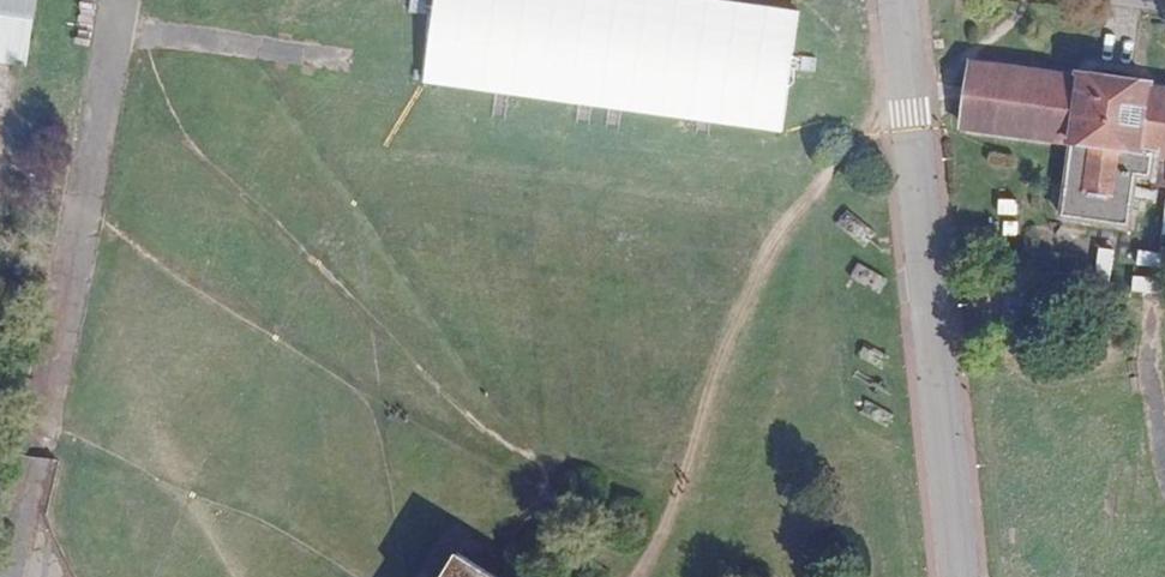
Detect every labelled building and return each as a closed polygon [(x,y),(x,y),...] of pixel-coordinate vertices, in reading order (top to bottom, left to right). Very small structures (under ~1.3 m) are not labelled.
[(26,65),(36,0),(0,0),(0,61),(26,65)] [(710,0),(428,0),(417,86),(786,132),(801,11),(710,0)] [(1150,83),(1081,73),(1081,78),(972,63),(963,128),(1072,143),(1062,217),(1130,227),(1137,175),(1152,177),(1155,155),(1164,157),(1164,90),(1149,88),(1150,83)] [(458,555),(444,576),(494,576),(458,555)]
